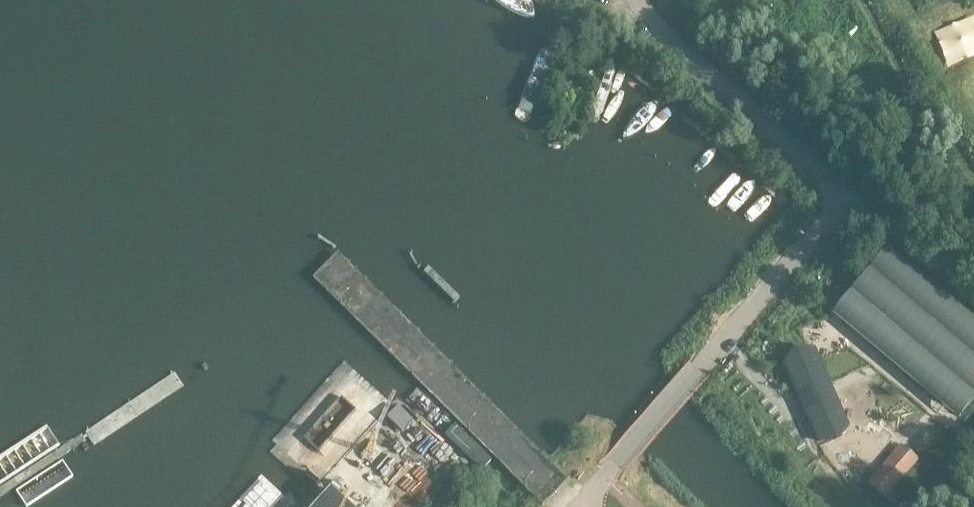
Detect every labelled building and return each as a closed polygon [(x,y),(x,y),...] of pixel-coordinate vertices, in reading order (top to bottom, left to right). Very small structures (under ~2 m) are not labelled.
[(834,312),(959,417),(973,399),(973,321),(888,248),(834,312)] [(811,351),(785,362),(820,443),(846,432),(811,351)] [(368,403),(341,379),(290,436),(316,459),(368,403)] [(386,419),(400,433),(412,421),(398,407),(386,419)] [(0,447),(0,484),(78,434),(61,408),(0,447)] [(159,439),(145,414),(93,445),(107,470),(159,439)] [(901,447),(870,484),(885,497),(916,461),(901,447)] [(59,464),(0,503),(0,506),(31,506),(70,481),(59,464)] [(266,491),(252,506),(284,506),(266,491)] [(329,491),(315,506),(347,506),(329,491)]
